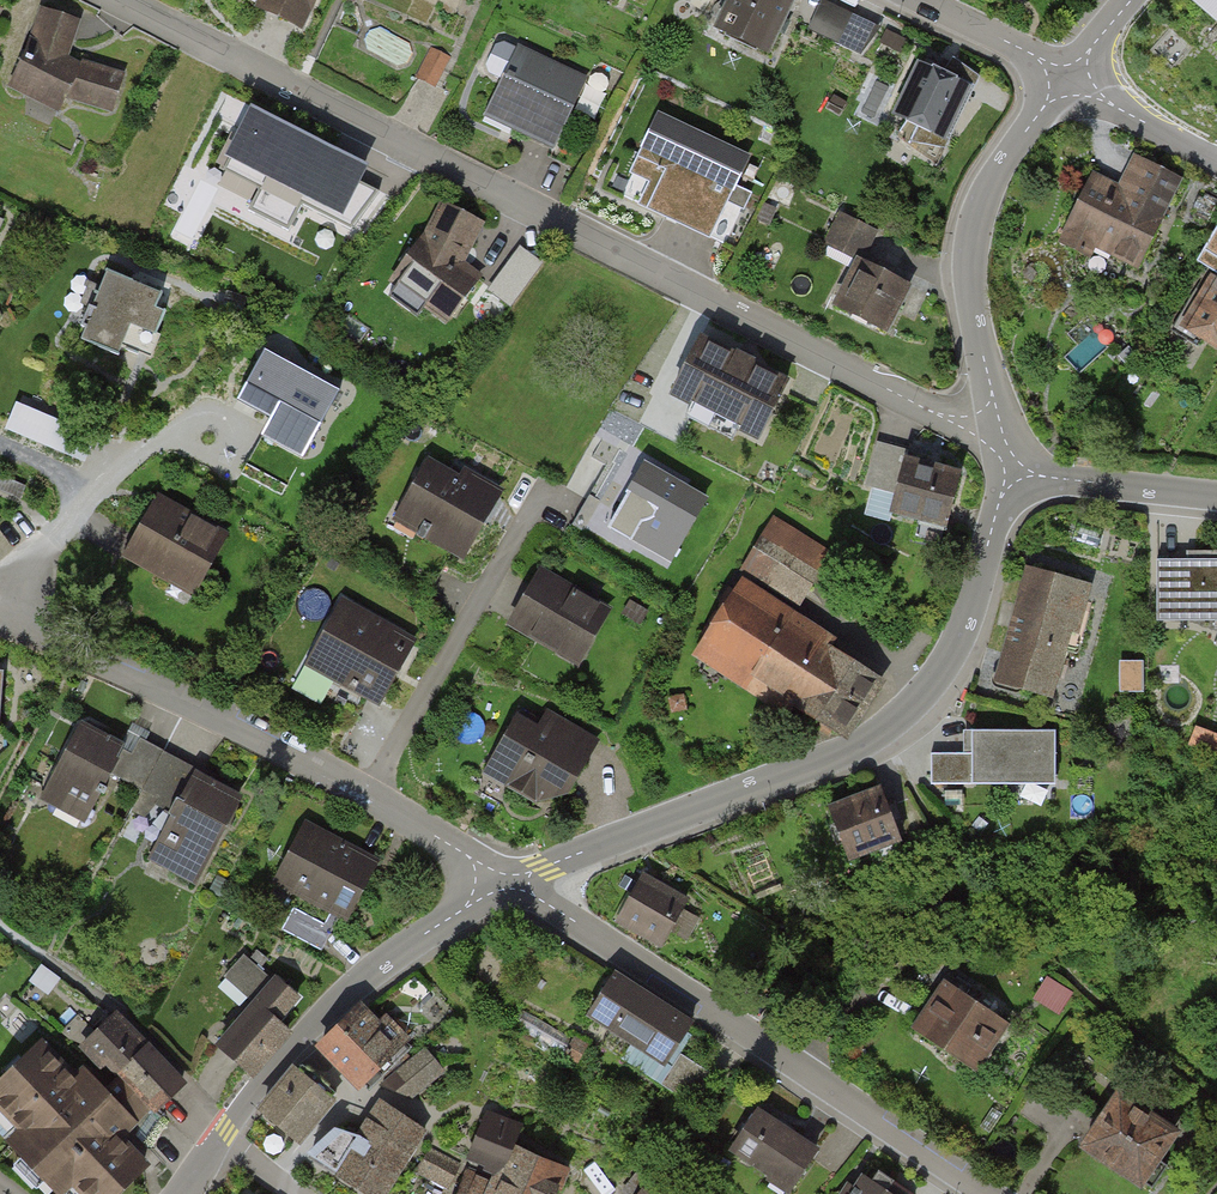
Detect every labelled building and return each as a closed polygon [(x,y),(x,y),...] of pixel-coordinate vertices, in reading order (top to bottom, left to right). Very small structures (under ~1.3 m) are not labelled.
[(320,0),(260,0),(253,14),(302,37),(320,0)] [(795,4),(786,0),(716,0),(728,5),(714,36),(769,62),(795,4)] [(1189,6),(1216,30),(1216,0),(1194,0),(1189,6)] [(881,29),(822,2),(808,33),(861,58),(881,29)] [(39,13),(24,55),(20,53),(3,86),(49,111),(57,96),(103,112),(116,75),(64,57),(75,26),(39,13)] [(481,121),(555,154),(590,79),(516,45),(514,49),(504,44),(495,47),(487,66),(489,75),(500,79),(481,121)] [(451,57),(431,47),(415,80),(436,90),(451,57)] [(945,153),(980,80),(953,61),(944,77),(918,65),(892,122),(917,135),(910,149),(945,153)] [(753,159),(657,114),(628,177),(630,179),(621,199),(638,207),(637,210),(709,244),(712,239),(724,245),(739,212),(744,214),(753,195),(739,188),(753,159)] [(366,174),(252,118),(225,172),(265,192),(253,216),(288,233),(300,208),(352,234),(378,196),(360,187),(366,174)] [(1096,252),(1140,273),(1184,181),(1134,157),(1119,187),(1094,175),(1059,247),(1092,263),(1096,252)] [(386,279),(441,319),(473,276),(460,266),(479,223),(433,202),(418,235),(386,279)] [(856,261),(862,264),(878,232),(839,214),(824,246),(856,261)] [(1196,264),(1216,277),(1216,229),(1196,264)] [(832,312),(887,338),(911,287),(862,264),(856,261),(832,312)] [(108,275),(82,341),(120,356),(131,329),(156,338),(164,315),(155,312),(162,296),(108,275)] [(1216,356),(1216,281),(1210,277),(1178,333),(1216,356)] [(669,404),(760,448),(790,385),(700,342),(669,404)] [(296,500),(347,395),(263,355),(239,404),(277,422),(250,478),(296,500)] [(889,522),(946,537),(963,477),(905,461),(908,451),(877,443),(865,490),(896,498),(889,522)] [(394,521),(464,562),(505,493),(435,451),(394,521)] [(608,532),(672,568),(709,502),(645,466),(608,532)] [(158,496),(123,561),(194,599),(229,534),(158,496)] [(740,573),(801,609),(834,554),(774,518),(740,573)] [(1156,626),(1216,626),(1216,553),(1186,553),(1186,560),(1157,560),(1156,626)] [(508,629),(579,669),(612,610),(542,570),(508,629)] [(992,690),(1054,706),(1072,638),(1080,639),(1093,590),(1024,571),(992,690)] [(741,581),(690,660),(787,721),(793,712),(848,747),(887,685),(829,649),(835,640),(741,581)] [(304,669),(381,712),(420,642),(343,599),(304,669)] [(1144,663),(1119,663),(1119,695),(1144,695),(1144,663)] [(528,722),(517,715),(482,776),(536,807),(570,800),(603,741),(539,704),(528,722)] [(84,722),(40,802),(85,826),(114,777),(142,793),(163,753),(130,735),(125,744),(84,722)] [(1055,736),(971,736),(971,756),(971,788),(971,791),(1056,791),(1055,736)] [(163,753),(142,793),(131,812),(145,820),(156,807),(170,815),(167,819),(170,822),(147,862),(196,887),(246,804),(195,777),(198,771),(163,753)] [(931,788),(971,788),(971,756),(931,756),(931,788)] [(826,812),(849,869),(902,847),(880,790),(826,812)] [(274,886),(350,924),(382,861),(306,823),(274,886)] [(615,928),(662,954),(690,904),(643,878),(615,928)] [(261,997),(221,1042),(254,1071),(292,1028),(280,1018),(298,998),(246,953),(230,971),(261,997)] [(658,1063),(684,1021),(606,973),(579,1016),(658,1063)] [(978,1077),(1010,1028),(943,986),(912,1035),(978,1077)] [(323,1045),(360,1082),(401,1044),(364,1007),(323,1045)] [(120,1068),(145,1044),(113,1014),(89,1037),(120,1068)] [(89,1193),(115,1193),(143,1166),(116,1139),(149,1106),(116,1072),(108,1080),(93,1065),(79,1079),(41,1041),(0,1081),(0,1104),(24,1127),(12,1139),(59,1187),(70,1175),(89,1193)] [(116,1072),(149,1106),(152,1110),(183,1084),(145,1044),(120,1068),(116,1072)] [(411,1090),(443,1068),(425,1045),(382,1078),(411,1090)] [(299,1064),(264,1108),(300,1137),(336,1094),(299,1064)] [(1077,1156),(1136,1193),(1144,1193),(1181,1138),(1116,1096),(1077,1156)] [(376,1193),(384,1193),(426,1130),(383,1101),(360,1135),(333,1125),(307,1148),(376,1193)] [(788,1190),(816,1149),(759,1110),(731,1152),(788,1190)] [(489,1193),(555,1193),(566,1167),(511,1143),(519,1124),(489,1112),(471,1154),(501,1168),(495,1182),(489,1193)] [(418,1169),(449,1185),(460,1163),(429,1148),(418,1169)] [(495,1182),(468,1171),(458,1193),(489,1193),(495,1182)] [(654,1176),(639,1193),(675,1193),(654,1176)] [(862,1177),(850,1193),(886,1193),(862,1177)]
